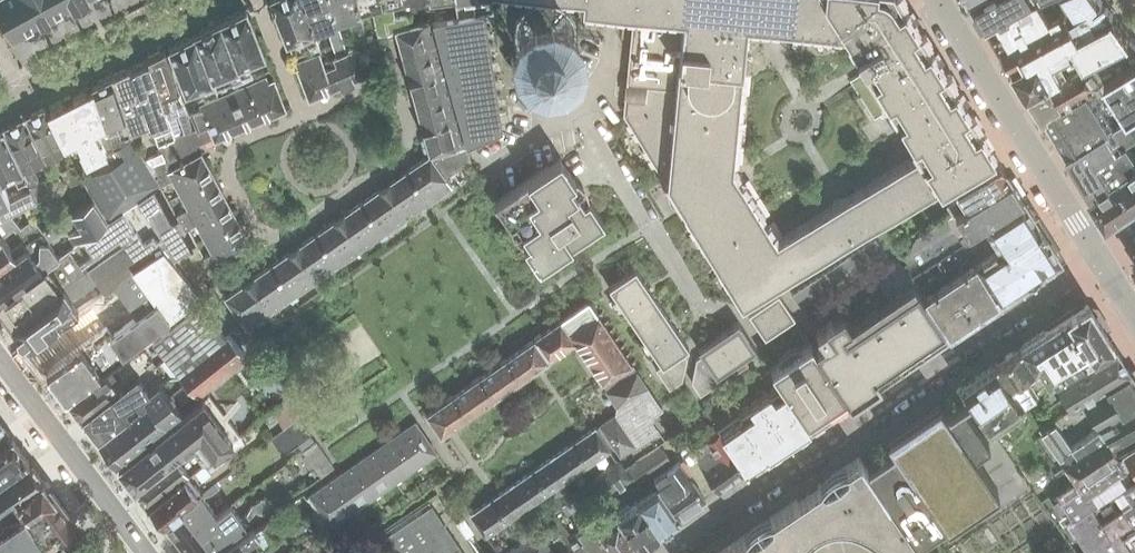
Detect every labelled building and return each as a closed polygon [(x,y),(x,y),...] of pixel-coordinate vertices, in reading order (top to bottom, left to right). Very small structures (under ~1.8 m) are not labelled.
[(12,25),(50,4),(51,7),(54,5),(53,3),(58,0),(0,0),(0,8),(10,26),(12,25)] [(285,40),(300,35),(303,43),(306,53),(317,49),(311,30),(300,0),(269,0),(285,40)] [(311,30),(323,24),(330,42),(342,39),(335,20),(328,0),(300,0),(311,30)] [(354,0),(328,0),(335,20),(345,15),(352,34),(363,31),(357,8),(354,0)] [(385,20),(379,0),(354,0),(357,8),(371,4),(376,35),(388,32),(385,20)] [(395,30),(408,27),(406,15),(393,18),(390,2),(399,0),(379,0),(385,20),(388,32),(395,30)] [(431,21),(438,47),(445,71),(452,97),(459,120),(465,145),(466,144),(509,125),(505,99),(496,100),(485,28),(494,26),(490,0),(452,0),(453,14),(446,16),(431,21)] [(445,9),(446,16),(453,14),(452,0),(443,0),(445,9)] [(557,67),(562,64),(574,55),(577,50),(582,35),(580,17),(577,12),(568,1),(567,0),(521,0),(514,6),(511,11),(504,27),(508,43),(510,48),(519,60),(524,63),(541,68),(557,67)] [(760,0),(623,0),(622,10),(632,11),(629,39),(622,113),(665,184),(740,305),(880,219),(934,186),(937,184),(918,152),(775,240),(731,169),(745,22),(758,23),(760,0)] [(857,54),(913,20),(901,0),(760,0),(758,23),(790,26),(790,29),(797,36),(806,43),(820,44),(831,40),(838,33),(839,31),(844,32),(857,54)] [(988,25),(990,24),(1035,0),(973,0),(988,25)] [(988,25),(1002,48),(1064,10),(1061,0),(1035,0),(990,24),(988,25)] [(1064,10),(1078,35),(1113,13),(1103,0),(1061,0),(1064,10)] [(264,55),(264,54),(244,10),(219,22),(237,65),(264,55)] [(1064,10),(1002,48),(1015,69),(1017,72),(1078,35),(1064,10)] [(1113,13),(1078,35),(1091,59),(1100,53),(1130,37),(1113,13)] [(857,54),(899,122),(955,88),(913,20),(857,54)] [(193,35),(211,77),(238,67),(237,65),(219,22),(219,21),(192,34),(193,35)] [(395,30),(395,32),(402,57),(438,47),(431,21),(408,27),(395,30)] [(217,92),(211,77),(193,35),(168,48),(187,90),(201,85),(205,96),(217,92)] [(1078,35),(1017,72),(1020,77),(1031,94),(1091,59),(1078,35)] [(1091,59),(1104,81),(1110,78),(1134,61),(1134,43),(1130,37),(1100,53),(1091,59)] [(324,67),(332,88),(368,73),(357,46),(332,57),(334,63),(324,67)] [(445,71),(438,47),(402,57),(408,83),(445,71)] [(164,50),(148,58),(167,114),(170,113),(185,108),(164,50)] [(296,66),(295,67),(308,99),(332,88),(324,67),(318,52),(294,62),(296,66)] [(148,58),(131,66),(149,122),(157,142),(174,135),(167,114),(148,58)] [(1091,59),(1031,94),(1039,108),(1046,120),(1099,85),(1104,81),(1091,59)] [(1110,78),(1134,110),(1134,61),(1110,78)] [(149,122),(131,66),(110,76),(128,130),(149,122)] [(445,71),(408,83),(415,108),(452,97),(445,71)] [(285,110),(272,78),(267,80),(265,75),(246,84),(261,120),(285,110)] [(110,76),(92,85),(92,87),(102,111),(111,136),(118,134),(125,131),(128,130),(110,76)] [(246,84),(222,94),(238,130),(261,120),(246,84)] [(1099,85),(1046,120),(1056,136),(1110,102),(1099,85)] [(159,186),(125,131),(118,134),(111,136),(102,111),(92,87),(70,97),(70,96),(46,108),(63,144),(66,143),(75,139),(84,160),(104,152),(109,163),(85,176),(93,187),(98,195),(113,218),(157,187),(159,186)] [(899,122),(918,152),(937,184),(993,151),(955,88),(899,122)] [(198,104),(199,107),(211,138),(212,140),(238,130),(222,94),(198,104)] [(415,108),(422,132),(459,120),(452,97),(415,108)] [(1110,102),(1056,136),(1068,156),(1121,120),(1110,102)] [(164,160),(148,167),(159,186),(170,179),(179,196),(214,176),(201,152),(198,153),(194,145),(211,138),(199,107),(189,111),(195,127),(174,135),(161,140),(157,142),(160,151),(164,160)] [(42,110),(23,119),(43,160),(50,176),(55,173),(60,171),(53,156),(66,150),(63,144),(46,108),(42,110)] [(1068,156),(1092,194),(1112,181),(1105,171),(1104,171),(1097,160),(1108,153),(1118,146),(1110,134),(1117,130),(1124,142),(1134,135),(1134,112),(1121,120),(1068,156)] [(1,130),(22,171),(33,166),(43,160),(23,119),(21,120),(1,130)] [(422,132),(428,155),(429,155),(459,148),(459,147),(465,145),(459,120),(422,132)] [(3,181),(13,176),(17,184),(26,180),(22,171),(1,130),(0,131),(0,177),(3,181)] [(1108,153),(1134,193),(1134,135),(1124,142),(1118,146),(1108,153)] [(427,155),(399,175),(420,208),(451,186),(444,176),(470,158),(466,144),(465,145),(459,147),(459,148),(429,155),(428,155),(427,155)] [(142,158),(148,167),(164,160),(160,151),(142,158)] [(934,186),(951,214),(1010,179),(993,151),(937,184),(934,186)] [(1092,194),(1105,216),(1113,218),(1123,211),(1134,203),(1134,193),(1108,153),(1097,160),(1104,171),(1105,171),(1112,181),(1092,194)] [(559,157),(494,201),(538,266),(603,222),(559,157)] [(62,171),(70,185),(81,179),(73,164),(62,171)] [(420,208),(399,175),(376,191),(397,224),(420,208)] [(177,214),(180,223),(226,197),(214,176),(179,196),(186,210),(177,214)] [(11,227),(12,228),(13,228),(20,238),(19,239),(23,244),(40,232),(31,218),(20,226),(9,212),(50,191),(44,178),(40,180),(33,183),(29,186),(8,196),(0,200),(0,235),(11,227)] [(909,248),(904,257),(910,268),(918,263),(959,237),(969,231),(994,215),(1021,197),(1021,196),(1010,179),(951,214),(916,236),(909,248)] [(0,293),(0,312),(8,322),(122,244),(139,266),(163,248),(173,261),(195,244),(187,228),(182,230),(159,186),(157,187),(113,218),(109,219),(74,243),(58,254),(0,293)] [(376,191),(354,207),(375,239),(397,224),(376,191)] [(194,224),(203,240),(239,220),(226,197),(180,223),(183,228),(194,224)] [(969,231),(959,237),(997,298),(998,298),(1009,291),(1031,276),(1043,268),(1059,257),(1021,197),(994,215),(969,231)] [(0,264),(0,293),(58,254),(48,241),(71,226),(75,232),(69,236),(74,243),(109,219),(91,199),(40,232),(23,244),(25,247),(14,254),(0,264)] [(354,207),(332,222),(354,255),(375,239),(354,207)] [(250,240),(239,220),(203,240),(210,254),(203,257),(209,270),(224,264),(220,256),(250,240)] [(354,255),(332,222),(310,237),(331,270),(354,255)] [(0,235),(0,264),(14,254),(25,247),(23,244),(19,239),(9,247),(1,237),(12,228),(11,227),(0,235)] [(310,237),(288,252),(311,285),(331,270),(310,237)] [(799,306),(882,249),(874,237),(791,294),(799,306)] [(918,263),(910,268),(947,332),(997,298),(959,237),(918,263)] [(122,244),(8,322),(10,324),(24,344),(25,345),(116,284),(120,279),(139,266),(122,244)] [(116,284),(25,345),(46,373),(92,340),(105,331),(109,337),(186,278),(173,261),(163,248),(139,266),(120,279),(116,284)] [(289,300),(311,285),(288,252),(266,268),(289,300)] [(822,340),(813,346),(849,399),(849,400),(876,381),(878,380),(878,379),(922,349),(947,332),(915,278),(910,268),(906,271),(898,259),(873,276),(887,297),(849,322),(841,311),(824,323),(814,329),(822,340)] [(266,268),(246,282),(268,315),(289,300),(266,268)] [(682,351),(687,347),(688,347),(634,268),(608,286),(616,298),(610,302),(619,315),(625,311),(644,339),(638,343),(647,357),(653,353),(661,364),(655,368),(669,388),(681,379),(686,357),(682,351)] [(92,340),(46,373),(63,395),(98,370),(199,296),(186,278),(109,337),(97,346),(92,340)] [(268,315),(246,282),(223,298),(246,330),(268,315)] [(777,294),(748,314),(764,338),(793,318),(777,294)] [(574,342),(585,358),(614,338),(588,300),(559,320),(568,333),(574,342)] [(1086,302),(1044,330),(994,364),(1010,389),(1011,389),(1017,397),(1015,398),(1017,401),(1018,403),(1019,402),(1111,342),(1086,302)] [(162,350),(152,357),(164,373),(165,375),(180,374),(181,373),(186,380),(198,395),(250,356),(232,333),(228,336),(202,303),(154,339),(162,350)] [(559,320),(534,337),(549,358),(574,342),(568,333),(559,320)] [(737,321),(716,335),(697,348),(701,354),(695,358),(691,381),(700,394),(719,381),(715,375),(730,365),(734,371),(747,362),(743,356),(755,348),(737,321)] [(549,358),(534,337),(532,338),(533,339),(514,352),(529,373),(549,358)] [(614,338),(585,358),(601,383),(631,364),(614,338)] [(790,355),(829,413),(832,411),(833,413),(847,403),(845,401),(849,399),(813,346),(810,341),(790,355)] [(118,388),(79,417),(95,438),(146,400),(140,392),(157,379),(164,373),(152,357),(141,343),(104,370),(107,374),(118,388)] [(1126,367),(1113,346),(1057,383),(1070,405),(1126,367)] [(514,352),(491,368),(506,389),(529,373),(514,352)] [(770,368),(779,383),(808,426),(812,423),(814,426),(828,416),(826,415),(829,413),(790,355),(770,368)] [(606,391),(636,371),(631,364),(601,383),(606,391)] [(1018,403),(1017,401),(1015,398),(1017,397),(1011,389),(1010,389),(994,364),(961,386),(989,426),(1021,404),(1019,402),(1018,403)] [(1119,407),(1134,397),(1134,380),(1126,367),(1070,405),(1052,416),(1067,441),(1119,407)] [(469,383),(484,404),(506,389),(491,368),(469,383)] [(65,398),(79,417),(109,395),(118,388),(107,374),(104,370),(65,398)] [(616,405),(652,413),(660,408),(636,371),(606,391),(616,405)] [(146,400),(95,438),(112,460),(198,395),(186,380),(169,394),(157,379),(140,392),(146,400)] [(469,383),(448,398),(463,419),(484,404),(469,383)] [(758,397),(789,439),(808,426),(779,383),(758,397)] [(198,403),(115,465),(131,486),(188,446),(201,463),(203,461),(214,453),(220,448),(239,434),(210,394),(198,403)] [(740,416),(767,454),(789,439),(758,397),(737,411),(740,416)] [(1119,407),(1134,431),(1134,397),(1119,407)] [(425,413),(425,414),(440,435),(463,419),(448,398),(425,413)] [(297,417),(286,400),(269,412),(281,428),(297,417)] [(887,440),(891,445),(891,446),(892,446),(892,447),(892,448),(891,448),(891,449),(891,450),(890,450),(890,451),(878,459),(879,460),(866,468),(859,458),(916,543),(932,533),(996,489),(973,454),(988,444),(961,404),(960,403),(950,410),(949,410),(949,411),(948,411),(947,411),(946,411),(945,411),(944,411),(944,410),(943,410),(940,404),(891,437),(887,440)] [(1116,444),(1134,431),(1119,407),(1067,441),(1052,416),(1051,416),(1038,425),(1074,478),(1072,479),(1074,480),(1119,449),(1116,444)] [(651,421),(614,414),(599,424),(619,454),(656,429),(651,421)] [(745,469),(767,454),(740,416),(718,431),(745,469)] [(312,438),(298,417),(270,437),(279,450),(286,451),(296,443),(299,447),(312,438)] [(414,421),(391,437),(413,468),(435,452),(414,421)] [(576,438),(573,440),(589,464),(592,461),(610,449),(594,426),(576,438)] [(745,469),(718,431),(689,451),(716,489),(745,469)] [(27,460),(10,437),(0,444),(0,479),(27,460)] [(391,437),(370,452),(391,483),(413,468),(391,437)] [(557,451),(552,455),(568,478),(574,474),(589,464),(573,440),(572,441),(557,451)] [(332,466),(315,441),(301,451),(319,475),(332,466)] [(1107,494),(1134,475),(1134,442),(1121,452),(1119,449),(1074,480),(1072,479),(1048,496),(1065,522),(1107,494)] [(670,460),(659,445),(627,467),(637,483),(670,460)] [(188,446),(131,486),(147,505),(201,463),(188,446)] [(372,496),(391,483),(370,452),(350,466),(372,496)] [(539,463),(530,469),(547,493),(556,486),(564,481),(568,478),(552,455),(547,458),(539,463)] [(916,543),(859,458),(858,457),(830,476),(793,501),(730,544),(737,552),(802,552),(803,550),(805,546),(808,542),(811,538),(815,535),(819,532),(818,532),(823,530),(827,528),(832,527),(837,526),(842,526),(847,527),(851,528),(856,530),(858,531),(858,532),(864,535),(868,538),(872,540),(876,543),(880,547),(883,550),(885,552),(923,552),(916,543)] [(160,522),(213,480),(231,467),(224,458),(208,470),(203,461),(201,463),(147,505),(160,522)] [(10,502),(41,478),(27,460),(0,479),(0,506),(10,502)] [(583,510),(630,479),(618,461),(570,492),(574,499),(562,507),(566,514),(580,505),(583,510)] [(658,484),(680,514),(702,499),(677,463),(651,479),(655,485),(658,484)] [(350,466),(332,479),(354,509),(372,496),(350,466)] [(521,476),(509,484),(526,507),(538,499),(543,496),(547,493),(530,469),(526,472),(521,476)] [(1107,494),(1124,520),(1134,513),(1134,475),(1107,494)] [(69,516),(41,478),(10,502),(19,514),(22,512),(24,515),(15,521),(17,524),(26,517),(44,542),(68,525),(69,516)] [(330,525),(354,509),(332,479),(309,495),(330,525)] [(218,487),(213,480),(160,522),(179,548),(212,522),(210,518),(215,515),(201,496),(210,493),(218,487)] [(503,488),(488,498),(505,522),(520,511),(526,507),(509,484),(503,488)] [(655,485),(636,498),(658,529),(680,514),(658,484),(655,485)] [(1124,520),(1107,494),(1065,522),(1085,551),(1081,552),(1134,552),(1134,513),(1124,520)] [(184,552),(204,552),(245,525),(269,509),(262,498),(251,504),(247,513),(240,518),(229,504),(215,515),(210,518),(212,522),(179,548),(184,552)] [(485,501),(468,513),(482,535),(485,535),(502,524),(504,522),(505,522),(488,498),(487,499),(485,501)] [(636,498),(616,512),(638,543),(658,529),(636,498)] [(398,552),(463,552),(428,501),(383,531),(398,552)] [(615,552),(624,552),(638,543),(616,512),(596,527),(615,552)] [(44,542),(26,517),(17,524),(15,521),(0,531),(15,552),(27,552),(44,542)] [(214,552),(248,552),(244,547),(254,541),(258,549),(252,552),(253,552),(260,549),(260,548),(281,533),(270,517),(214,552)] [(577,531),(571,536),(560,518),(550,525),(567,548),(571,552),(592,552),(577,531)] [(596,527),(592,521),(577,531),(592,552),(615,552),(596,527)] [(567,548),(550,525),(545,528),(560,552),(559,552),(571,552),(567,548)] [(554,549),(541,529),(504,552),(547,552),(554,549)] [(0,531),(0,552),(15,552),(0,531)] [(337,549),(327,533),(299,550),(301,552),(330,552),(337,549)] [(717,552),(736,552),(730,544),(717,552)]
